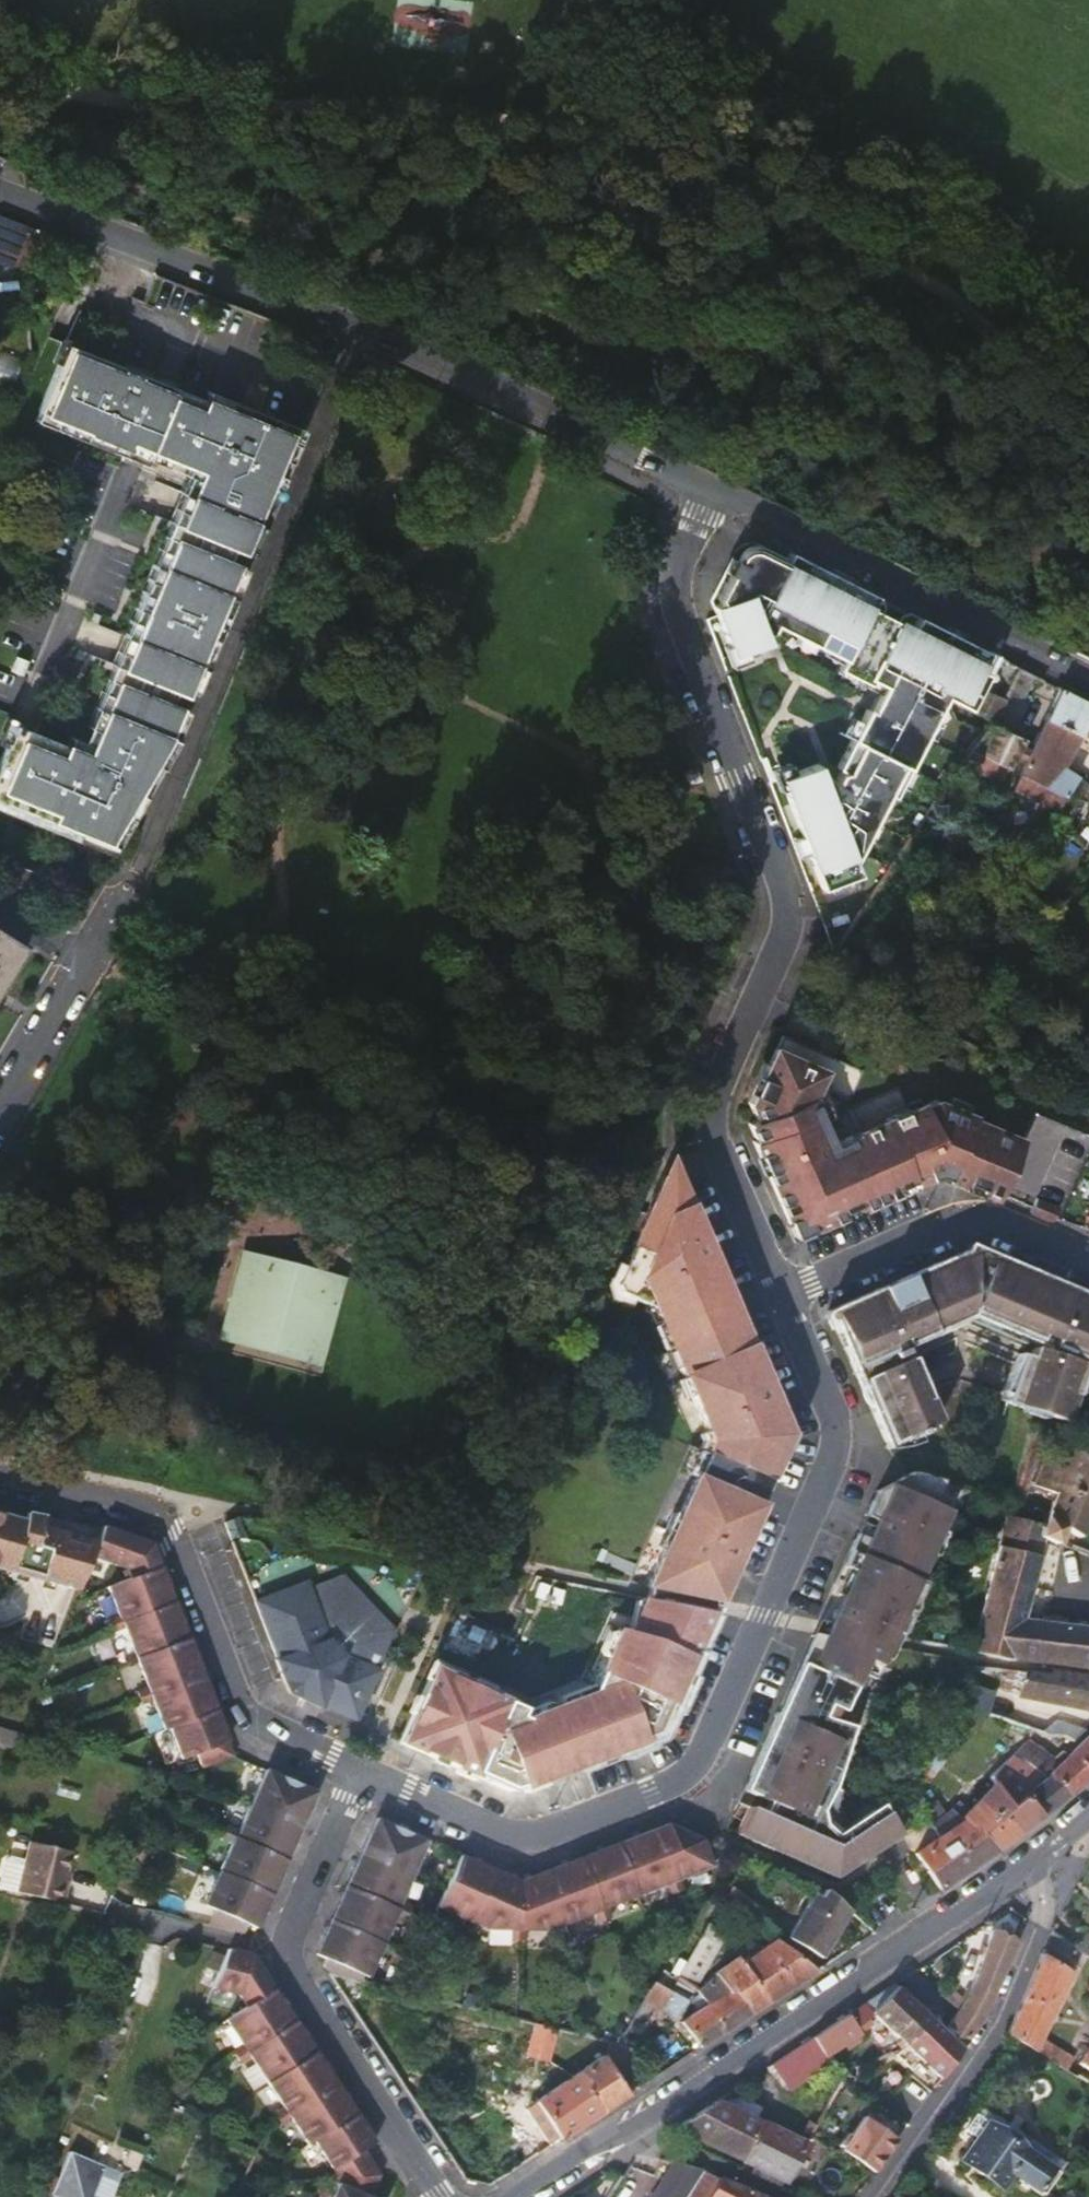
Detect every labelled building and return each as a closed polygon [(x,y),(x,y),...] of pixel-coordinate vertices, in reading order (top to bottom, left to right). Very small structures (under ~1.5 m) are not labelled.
[(37,228),(0,214),(0,257),(22,266),(37,228)] [(289,434),(136,372),(135,375),(121,370),(123,366),(72,345),(64,364),(58,361),(38,408),(126,445),(147,453),(189,471),(179,496),(188,500),(176,528),(170,544),(147,599),(141,615),(118,671),(109,692),(82,757),(10,727),(0,752),(0,804),(103,846),(179,705),(194,669),(184,665),(190,652),(199,656),(222,598),(214,595),(219,581),(228,584),(251,526),(242,523),(248,509),(257,513),(289,434)] [(126,445),(121,456),(142,465),(147,453),(126,445)] [(73,511),(67,525),(78,530),(84,515),(73,511)] [(170,544),(176,528),(168,524),(161,540),(170,544)] [(885,685),(872,711),(868,709),(838,768),(842,770),(835,783),(823,777),(818,764),(781,778),(824,891),(862,876),(855,860),(904,764),(910,767),(946,695),(968,706),(978,685),(980,685),(987,672),(981,670),(990,651),(912,612),(902,615),(899,621),(884,614),(887,607),(884,598),(790,551),(785,560),(760,548),(758,547),(756,547),(753,547),(751,548),(749,549),(747,551),(747,553),(736,575),(730,572),(717,597),(720,602),(713,605),(733,655),(768,641),(765,633),(770,631),(774,623),(828,649),(830,646),(846,654),(842,664),(860,672),(858,676),(870,683),(872,678),(885,685)] [(44,582),(38,597),(49,601),(55,587),(44,582)] [(141,615),(147,599),(138,596),(131,612),(141,615)] [(14,653),(8,668),(19,673),(25,657),(14,653)] [(1007,725),(1032,673),(1019,666),(1004,697),(980,685),(978,685),(968,706),(1007,725)] [(109,692),(118,671),(109,667),(100,688),(109,692)] [(1058,688),(1024,765),(1019,776),(1062,798),(1063,797),(1084,803),(1086,794),(1072,791),(1080,782),(1088,788),(1088,764),(1072,752),(1085,725),(1088,727),(1088,704),(1058,688)] [(1021,740),(991,726),(990,728),(988,727),(979,755),(1007,771),(1021,740)] [(1000,782),(1007,771),(979,755),(970,750),(963,762),(1000,782)] [(1056,811),(1062,798),(1019,776),(1013,789),(1056,811)] [(9,884),(19,888),(24,890),(30,875),(0,864),(0,881),(9,884)] [(17,949),(6,943),(3,941),(0,939),(0,977),(17,949)] [(899,1085),(892,1088),(850,1107),(849,1104),(864,1070),(784,1034),(778,1047),(777,1046),(770,1063),(767,1062),(750,1100),(758,1118),(750,1122),(758,1138),(755,1139),(783,1203),(793,1199),(799,1212),(791,1216),(793,1221),(795,1227),(802,1230),(810,1226),(811,1228),(832,1218),(846,1212),(844,1207),(871,1196),(873,1201),(889,1193),(887,1189),(928,1170),(930,1164),(999,1192),(1022,1137),(973,1117),(974,1114),(937,1098),(910,1111),(899,1085)] [(665,1166),(646,1212),(637,1208),(621,1242),(631,1246),(614,1284),(617,1291),(653,1307),(657,1318),(723,1289),(711,1262),(706,1250),(670,1167),(669,1166),(668,1166),(668,1165),(667,1165),(666,1165),(666,1166),(665,1166)] [(1029,1211),(1052,1220),(1058,1205),(1036,1196),(1029,1211)] [(828,1310),(844,1346),(888,1447),(889,1448),(892,1448),(895,1447),(897,1447),(900,1447),(902,1446),(905,1445),(908,1444),(910,1442),(912,1441),(914,1439),(916,1438),(913,1432),(918,1430),(916,1426),(934,1418),(906,1354),(899,1357),(890,1361),(888,1355),(897,1351),(898,1350),(897,1346),(902,1344),(900,1340),(908,1336),(910,1340),(948,1324),(946,1320),(963,1312),(1030,1341),(1042,1346),(1040,1352),(1028,1347),(1025,1355),(1021,1364),(1010,1359),(997,1390),(1003,1393),(1001,1399),(1066,1421),(1088,1364),(1088,1301),(1080,1297),(1077,1305),(1057,1297),(1062,1284),(973,1246),(953,1255),(828,1310)] [(245,1255),(227,1326),(325,1351),(343,1280),(245,1255)] [(1062,1284),(1057,1297),(1077,1305),(1080,1297),(1088,1301),(1088,1295),(1073,1288),(1062,1284)] [(723,1289),(657,1318),(669,1346),(735,1317),(723,1289)] [(772,1401),(735,1317),(669,1346),(711,1439),(647,1584),(711,1597),(715,1598),(723,1579),(728,1567),(755,1505),(767,1480),(787,1434),(778,1414),(772,1401)] [(1030,1341),(1028,1347),(1040,1352),(1042,1346),(1030,1341)] [(1013,1350),(1010,1359),(1021,1364),(1025,1355),(1013,1350)] [(899,1357),(897,1351),(888,1355),(890,1361),(899,1357)] [(1028,1494),(1044,1431),(1044,1430),(1029,1424),(1013,1490),(1028,1494)] [(1040,1524),(1036,1533),(1044,1537),(1056,1542),(1061,1528),(1080,1536),(1088,1516),(1088,1455),(1073,1449),(1065,1466),(1053,1462),(1056,1455),(1046,1452),(1032,1483),(1054,1493),(1040,1524)] [(936,1477),(913,1471),(896,1480),(876,1489),(849,1550),(855,1553),(837,1593),(846,1596),(844,1601),(841,1606),(839,1607),(837,1607),(836,1609),(835,1610),(834,1612),(833,1613),(833,1614),(833,1615),(833,1616),(833,1617),(834,1618),(834,1619),(835,1620),(835,1621),(836,1621),(837,1622),(838,1623),(894,1634),(940,1491),(935,1489),(933,1489),(936,1477)] [(80,1583),(91,1554),(99,1535),(41,1519),(44,1508),(26,1505),(24,1514),(0,1507),(0,1561),(80,1583)] [(224,1521),(231,1539),(244,1534),(237,1516),(224,1521)] [(1002,1530),(1036,1533),(1040,1524),(1006,1516),(1002,1530)] [(99,1535),(91,1554),(127,1567),(131,1576),(160,1565),(151,1543),(123,1532),(103,1525),(99,1535)] [(1038,1555),(1044,1537),(1036,1533),(1002,1530),(999,1545),(1038,1555)] [(1029,1619),(1028,1614),(1021,1613),(1038,1555),(999,1545),(972,1650),(1008,1658),(1046,1663),(1074,1667),(1088,1669),(1088,1626),(1029,1619)] [(107,1585),(118,1613),(121,1620),(122,1620),(173,1600),(166,1582),(160,1565),(131,1576),(107,1585)] [(280,1586),(254,1596),(276,1654),(274,1655),(283,1677),(291,1674),(301,1685),(298,1693),(319,1703),(320,1701),(355,1716),(377,1666),(365,1660),(371,1648),(380,1652),(392,1625),(344,1572),(292,1592),(280,1586)] [(703,1610),(594,1588),(536,1576),(512,1634),(459,1609),(401,1741),(511,1790),(655,1734),(701,1629),(699,1628),(703,1610)] [(846,1596),(837,1593),(822,1627),(815,1644),(821,1647),(826,1634),(875,1645),(889,1647),(891,1641),(894,1634),(838,1623),(837,1622),(836,1621),(835,1621),(835,1620),(834,1619),(834,1618),(833,1617),(833,1616),(833,1615),(833,1614),(833,1613),(834,1612),(835,1610),(836,1609),(837,1607),(839,1607),(841,1606),(844,1601),(846,1596)] [(181,1618),(173,1600),(122,1620),(125,1626),(136,1656),(187,1636),(181,1618)] [(110,1624),(121,1620),(118,1613),(108,1618),(110,1624)] [(121,1620),(110,1624),(112,1630),(125,1626),(122,1620),(121,1620)] [(875,1645),(826,1634),(821,1647),(815,1644),(784,1714),(778,1711),(744,1789),(755,1794),(754,1796),(738,1833),(832,1874),(836,1874),(903,1833),(884,1803),(838,1833),(826,1822),(824,1808),(810,1802),(816,1787),(829,1794),(833,1785),(836,1786),(856,1725),(827,1714),(831,1706),(850,1696),(860,1671),(863,1672),(875,1645)] [(136,1656),(148,1685),(150,1691),(201,1672),(193,1650),(187,1636),(136,1656)] [(889,1647),(875,1645),(863,1672),(875,1678),(889,1647)] [(1050,1703),(1088,1713),(1088,1675),(1051,1671),(1050,1675),(1007,1670),(1003,1691),(1050,1703)] [(150,1691),(153,1698),(164,1727),(169,1725),(215,1708),(208,1689),(201,1672),(150,1691)] [(139,1696),(150,1691),(148,1685),(137,1689),(139,1696)] [(153,1698),(150,1691),(139,1696),(142,1702),(153,1698)] [(222,1726),(215,1708),(169,1725),(182,1757),(196,1752),(202,1767),(233,1754),(222,1726)] [(1017,1713),(1014,1726),(1027,1730),(1041,1734),(1045,1721),(1017,1713)] [(1044,1741),(1046,1736),(1041,1734),(1027,1730),(1028,1736),(1044,1741)] [(1025,1745),(1016,1753),(1023,1761),(1026,1759),(1041,1773),(1044,1775),(1047,1774),(1069,1797),(1088,1780),(1088,1734),(1064,1754),(1059,1750),(1051,1756),(1042,1747),(1033,1754),(1025,1745)] [(1028,1792),(1006,1762),(991,1776),(997,1784),(1013,1804),(1024,1796),(1042,1819),(1045,1817),(1056,1808),(1069,1797),(1047,1774),(1044,1775),(1041,1773),(1036,1777),(1040,1781),(1028,1792)] [(927,1766),(923,1764),(907,1786),(910,1791),(921,1777),(926,1780),(935,1769),(931,1764),(927,1766)] [(302,1823),(316,1791),(289,1779),(265,1768),(250,1801),(302,1823)] [(1030,1828),(1042,1819),(1024,1796),(1013,1804),(997,1784),(984,1796),(1001,1821),(1006,1817),(1018,1837),(1030,1828)] [(1008,1845),(1018,1837),(1006,1817),(1001,1821),(984,1796),(969,1810),(964,1801),(950,1811),(952,1816),(935,1829),(939,1836),(973,1815),(996,1853),(1007,1845),(1008,1845)] [(250,1801),(238,1830),(235,1836),(286,1859),(295,1838),(302,1823),(250,1801)] [(915,1853),(938,1891),(969,1871),(996,1853),(973,1815),(939,1836),(915,1853)] [(427,1840),(376,1817),(368,1834),(362,1849),(412,1872),(427,1840)] [(664,1824),(653,1828),(673,1880),(679,1877),(712,1865),(701,1838),(667,1823),(664,1824)] [(235,1836),(238,1830),(226,1824),(223,1831),(234,1835),(235,1836)] [(637,1894),(667,1882),(673,1880),(653,1828),(630,1837),(617,1842),(637,1894)] [(231,1841),(234,1835),(223,1831),(220,1837),(231,1841)] [(279,1874),(286,1859),(235,1836),(234,1835),(231,1841),(219,1870),(271,1893),(279,1874)] [(17,1890),(61,1902),(66,1885),(62,1883),(70,1851),(30,1840),(25,1859),(7,1854),(0,1881),(0,1886),(17,1890)] [(637,1894),(617,1842),(599,1849),(581,1856),(601,1908),(607,1905),(637,1894)] [(397,1907),(400,1901),(412,1872),(362,1849),(354,1867),(346,1884),(397,1907)] [(474,1860),(460,1854),(437,1906),(443,1908),(471,1921),(472,1920),(494,1869),(474,1860)] [(564,1922),(594,1910),(601,1908),(581,1856),(563,1863),(544,1870),(564,1922)] [(503,1873),(494,1869),(472,1920),(488,1927),(511,1928),(518,1928),(519,1880),(503,1873)] [(214,1908),(246,1923),(256,1927),(262,1914),(271,1893),(219,1870),(203,1904),(214,1908)] [(531,1875),(519,1880),(518,1928),(525,1928),(548,1929),(564,1922),(544,1870),(531,1875)] [(679,1877),(673,1880),(677,1891),(683,1888),(679,1877)] [(677,1891),(673,1880),(667,1882),(671,1893),(677,1891)] [(398,1907),(397,1907),(346,1884),(339,1899),(331,1919),(383,1942),(396,1914),(398,1907)] [(849,1910),(825,1888),(820,1894),(815,1892),(788,1939),(813,1955),(816,1956),(849,1910)] [(736,1919),(740,1914),(723,1900),(712,1922),(726,1933),(736,1919)] [(397,1907),(398,1907),(409,1912),(412,1906),(400,1901),(397,1907)] [(607,1905),(601,1908),(605,1919),(611,1916),(607,1905)] [(443,1908),(437,1906),(432,1917),(438,1919),(443,1908)] [(409,1912),(398,1907),(396,1914),(406,1918),(409,1912)] [(246,1923),(214,1908),(207,1923),(243,1932),(246,1923)] [(598,1921),(605,1919),(601,1908),(594,1910),(598,1921)] [(747,1927),(751,1922),(740,1914),(736,1919),(747,1927)] [(383,1942),(331,1919),(324,1935),(316,1953),(325,1958),(349,1968),(362,1974),(368,1976),(383,1942)] [(977,1977),(961,2006),(951,2026),(967,2041),(984,2017),(1007,1963),(1016,1942),(995,1928),(977,1977)] [(788,1939),(783,1946),(807,1964),(813,1955),(788,1939)] [(719,1970),(723,1976),(751,2016),(818,1972),(807,1964),(783,1946),(775,1940),(749,1958),(745,1953),(719,1970)] [(250,1953),(227,1948),(211,1986),(235,1989),(246,2005),(273,1987),(264,1973),(250,1953)] [(675,1976),(680,1980),(681,1978),(691,1984),(697,1987),(709,1963),(693,1955),(684,1972),(678,1969),(675,1976)] [(360,1979),(362,1974),(349,1968),(325,1958),(323,1964),(328,1972),(346,1976),(360,1979)] [(1070,1973),(1041,1958),(1024,1995),(1007,2033),(1034,2050),(1038,2041),(1070,1973)] [(683,2023),(700,2049),(751,2016),(723,1976),(702,1990),(710,2004),(683,2023)] [(683,1998),(691,1984),(681,1978),(680,1980),(672,1992),(683,1998)] [(687,2001),(683,1998),(672,1992),(656,1982),(652,1986),(635,2014),(642,2017),(651,2004),(677,2018),(687,2001)] [(873,2027),(869,2020),(876,2016),(900,2040),(897,2045),(903,2051),(916,2037),(935,2017),(900,1982),(849,2016),(862,2035),(873,2027)] [(226,2018),(243,2044),(246,2050),(294,2018),(285,2005),(273,1987),(246,2005),(226,2018)] [(829,2057),(862,2035),(849,2016),(813,2040),(829,2057)] [(967,2041),(951,2026),(948,2030),(935,2017),(916,2037),(903,2051),(908,2056),(913,2051),(941,2078),(967,2041)] [(307,2038),(294,2018),(246,2050),(250,2055),(267,2081),(314,2050),(307,2038)] [(550,2062),(558,2027),(537,2022),(529,2058),(550,2062)] [(803,2046),(816,2066),(829,2057),(813,2040),(803,2046)] [(1060,2054),(1038,2041),(1034,2050),(1056,2064),(1060,2054)] [(614,2042),(604,2061),(619,2082),(632,2054),(630,2048),(615,2042),(614,2042)] [(246,2050),(243,2044),(233,2051),(237,2056),(246,2050)] [(828,2084),(816,2066),(803,2046),(774,2065),(772,2067),(796,2104),(828,2084)] [(1079,2062),(1088,2069),(1088,2048),(1079,2062)] [(246,2050),(237,2056),(241,2062),(250,2055),(246,2050)] [(324,2065),(314,2050),(267,2081),(284,2106),(288,2112),(335,2081),(324,2065)] [(1070,2061),(1060,2054),(1056,2064),(1065,2070),(1070,2061)] [(545,2114),(553,2126),(563,2141),(573,2133),(628,2096),(619,2082),(604,2061),(539,2105),(545,2114)] [(288,2112),(292,2118),(309,2143),(314,2139),(356,2112),(344,2095),(335,2081),(288,2112)] [(806,2146),(718,2102),(677,2128),(786,2183),(806,2146)] [(972,2102),(960,2121),(980,2135),(960,2164),(999,2189),(1009,2175),(1041,2196),(1063,2165),(972,2102)] [(288,2112),(284,2106),(274,2113),(278,2119),(288,2112)] [(288,2112),(278,2119),(282,2124),(292,2118),(288,2112)] [(369,2132),(356,2112),(314,2139),(333,2168),(363,2148),(375,2140),(369,2132)] [(553,2126),(545,2114),(538,2119),(546,2130),(553,2126)] [(893,2146),(897,2140),(865,2118),(841,2153),(874,2173),(893,2146)] [(803,2131),(812,2137),(817,2127),(808,2122),(803,2131)] [(363,2148),(333,2168),(339,2176),(344,2175),(371,2160),(363,2148)] [(380,2173),(371,2160),(344,2175),(339,2176),(337,2181),(369,2195),(380,2173)] [(704,2169),(703,2169),(675,2162),(654,2196),(688,2196),(704,2169)] [(57,2191),(71,2196),(102,2196),(94,2194),(100,2178),(67,2165),(57,2191)] [(745,2188),(716,2175),(704,2169),(688,2196),(766,2196),(745,2188)] [(369,2195),(337,2181),(330,2196),(374,2196),(369,2195)] [(903,2186),(895,2196),(920,2196),(903,2186)]
